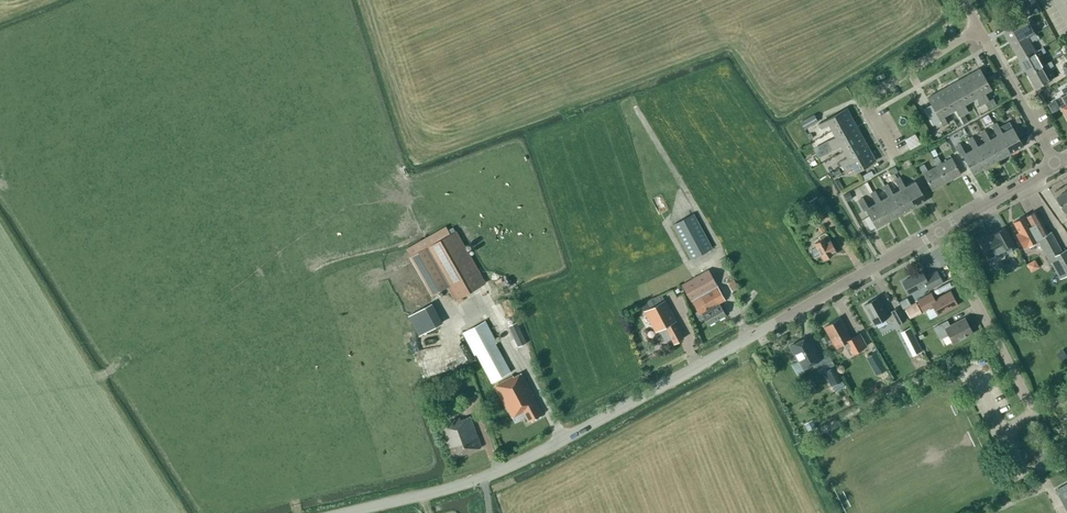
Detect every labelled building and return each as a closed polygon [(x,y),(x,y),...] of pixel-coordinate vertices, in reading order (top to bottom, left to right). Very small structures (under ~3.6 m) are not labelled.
[(1028,20),(1005,33),(1012,47),(1029,38),(1023,28),(1030,24),(1028,20)] [(1038,38),(1036,34),(1029,38),(1012,47),(1020,61),(1037,51),(1031,42),(1038,38)] [(1043,48),(1037,51),(1020,61),(1028,75),(1044,65),(1039,56),(1046,52),(1043,48)] [(1054,66),(1051,61),(1044,65),(1028,75),(1036,89),(1053,80),(1047,70),(1054,66)] [(991,89),(980,70),(969,75),(985,103),(989,100),(985,93),(991,89)] [(969,75),(959,81),(970,101),(976,97),(980,105),(985,103),(969,75)] [(970,101),(959,81),(949,87),(964,114),(968,112),(964,104),(970,101)] [(964,114),(949,87),(938,93),(949,112),(956,109),(960,116),(964,114)] [(943,116),(949,112),(938,93),(928,99),(932,105),(924,109),(933,125),(940,121),(943,126),(948,123),(943,116)] [(989,100),(985,103),(989,110),(993,107),(989,100)] [(1056,100),(1049,104),(1053,113),(1060,109),(1056,100)] [(828,125),(832,131),(852,120),(846,109),(818,124),(821,129),(828,125)] [(800,122),(804,129),(818,122),(814,115),(800,122)] [(830,145),(857,130),(852,120),(832,131),(835,137),(828,141),(830,145)] [(992,126),(997,136),(1000,134),(1010,153),(1023,146),(1012,127),(1002,133),(997,123),(992,126)] [(843,151),(863,140),(857,130),(830,145),(832,149),(840,145),(843,151)] [(979,133),(985,142),(987,141),(998,160),(1010,153),(1000,134),(997,136),(990,140),(984,130),(979,133)] [(910,148),(921,143),(916,132),(905,138),(910,148)] [(967,140),(973,149),(975,148),(985,167),(998,160),(987,141),(985,142),(977,147),(972,137),(967,140)] [(841,166),(869,151),(863,140),(843,151),(847,158),(839,162),(841,166)] [(985,167),(975,148),(973,149),(965,153),(960,144),(955,147),(961,157),(963,155),(973,174),(985,167)] [(855,172),(875,161),(869,151),(841,166),(844,170),(851,166),(855,172)] [(933,159),(937,166),(946,182),(960,174),(951,158),(941,163),(937,156),(933,159)] [(932,190),(946,182),(937,166),(927,171),(924,164),(919,166),(932,190)] [(900,190),(903,188),(913,207),(926,201),(915,181),(905,187),(900,177),(895,180),(900,190)] [(903,188),(900,190),(893,194),(887,184),(882,187),(888,196),(890,195),(901,214),(913,207),(903,188)] [(875,191),(870,194),(876,203),(878,202),(889,221),(901,214),(890,195),(888,196),(880,201),(875,191)] [(1066,213),(1066,212),(1066,191),(1057,197),(1066,213)] [(849,192),(843,195),(847,202),(852,198),(849,192)] [(809,202),(819,217),(827,211),(817,197),(809,202)] [(866,209),(876,228),(889,221),(878,202),(876,203),(868,207),(863,198),(858,201),(864,211),(866,209)] [(1038,241),(1043,250),(1047,259),(1048,259),(1058,280),(1066,275),(1066,248),(1062,251),(1051,232),(1048,233),(1036,211),(1026,216),(1025,216),(1014,222),(1021,237),(1018,238),(1023,248),(1038,241)] [(671,226),(690,260),(711,248),(691,214),(671,226)] [(446,226),(406,248),(431,295),(447,287),(455,300),(486,283),(457,231),(451,235),(446,226)] [(989,258),(992,263),(1005,256),(1004,254),(1016,248),(1004,228),(992,234),(992,235),(980,242),(989,258)] [(821,254),(824,260),(837,252),(826,233),(819,237),(821,240),(815,243),(817,247),(810,251),(814,258),(821,254)] [(933,265),(902,282),(909,294),(926,285),(929,290),(940,284),(937,279),(940,277),(933,265)] [(707,270),(681,285),(697,311),(694,313),(699,320),(703,318),(708,325),(725,315),(720,306),(718,303),(725,300),(707,270)] [(732,292),(738,288),(734,280),(727,284),(732,292)] [(932,306),(938,316),(957,305),(950,291),(934,300),(931,293),(917,301),(923,311),(932,306)] [(660,293),(640,304),(644,311),(655,332),(659,330),(665,341),(671,338),(674,344),(683,338),(674,322),(676,321),(665,300),(664,300),(660,293)] [(896,320),(898,324),(906,320),(899,307),(891,312),(892,314),(887,316),(877,298),(864,305),(874,324),(885,319),(888,324),(896,320)] [(907,298),(899,302),(903,309),(904,308),(911,305),(907,298)] [(904,308),(909,318),(921,312),(916,302),(911,305),(904,308)] [(407,316),(418,336),(442,323),(431,303),(407,316)] [(824,327),(835,347),(843,343),(845,348),(849,346),(853,353),(866,346),(859,334),(850,338),(846,330),(847,329),(841,318),(824,327)] [(948,335),(953,343),(972,332),(965,319),(950,327),(947,321),(933,328),(940,340),(948,335)] [(523,411),(529,422),(542,414),(532,395),(533,395),(521,373),(514,377),(495,344),(497,343),(485,321),(463,333),(474,355),(476,354),(492,383),(498,379),(500,383),(495,386),(512,417),(523,411)] [(509,326),(518,347),(526,344),(517,323),(509,326)] [(910,327),(900,332),(912,356),(922,351),(910,327)] [(422,335),(426,346),(432,344),(429,333),(422,335)] [(802,339),(790,346),(798,361),(791,365),(798,376),(805,372),(804,369),(813,363),(821,359),(810,339),(808,336),(802,339)] [(1057,353),(1062,361),(1066,357),(1066,355),(1063,349),(1057,353)] [(876,352),(866,357),(875,373),(885,367),(876,352)] [(842,380),(834,366),(822,372),(831,386),(842,380)] [(845,399),(845,402),(846,405),(849,405),(852,404),(852,403),(853,401),(851,398),(848,397),(845,399)] [(440,425),(452,459),(481,448),(470,416),(460,420),(459,418),(440,425)] [(812,420),(804,424),(808,431),(815,427),(812,420)] [(1056,490),(1066,511),(1066,484),(1056,490)]
